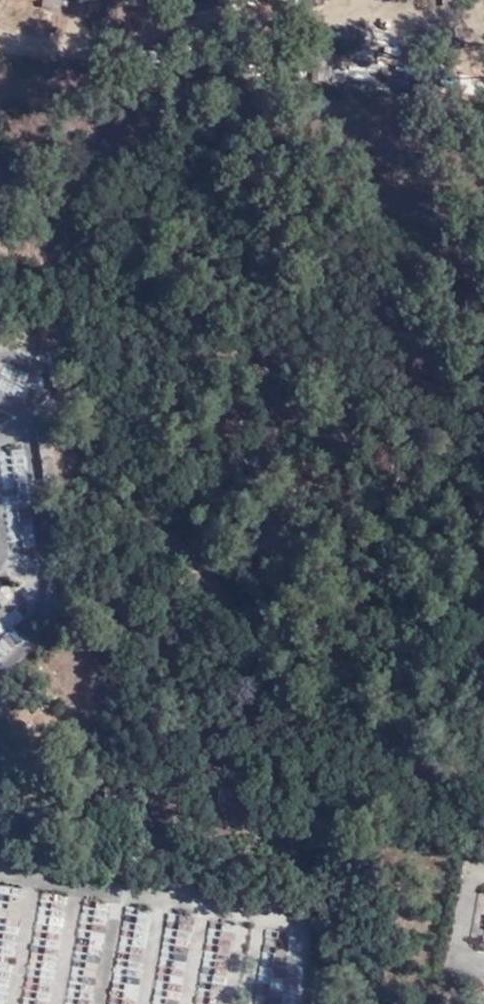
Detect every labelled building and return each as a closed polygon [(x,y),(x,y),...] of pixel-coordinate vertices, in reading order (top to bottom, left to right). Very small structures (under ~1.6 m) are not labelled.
[(5,545),(32,543),(30,513),(18,514),(14,452),(0,453),(0,469),(5,545)]
